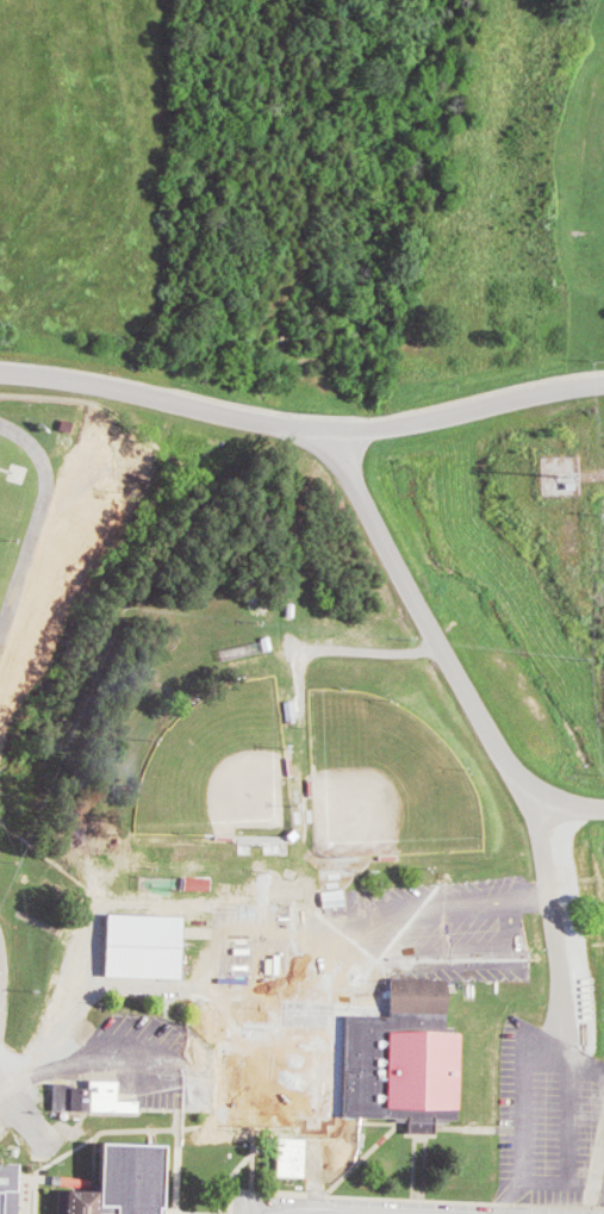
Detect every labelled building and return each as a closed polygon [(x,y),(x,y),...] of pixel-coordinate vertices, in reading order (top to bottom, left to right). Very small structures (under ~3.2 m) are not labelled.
[(186,890),(213,891),(213,877),(187,876),(186,890)] [(105,976),(188,978),(189,927),(190,927),(190,916),(107,913),(105,976)] [(438,1015),(441,1015),(441,1032),(450,1033),(449,1120),(431,1119),(431,1116),(429,1116),(429,1131),(403,1131),(403,1116),(344,1115),(345,1014),(382,1015),(384,978),(441,978),(438,1015)] [(210,1056),(281,1057),(280,1070),(300,1071),(299,1104),(280,1104),(279,1115),(207,1113),(210,1056)] [(55,1085),(55,1111),(146,1112),(146,1100),(125,1100),(125,1080),(89,1080),(89,1085),(55,1085)] [(308,1177),(309,1138),(280,1137),(280,1176),(308,1177)] [(1,1188),(1,1196),(32,1196),(32,1171),(24,1170),(25,1140),(0,1139),(0,1188),(1,1188)] [(143,1203),(143,1213),(100,1213),(100,1212),(83,1210),(83,1213),(51,1213),(51,1185),(83,1187),(85,1139),(149,1141),(147,1203),(143,1203)]
